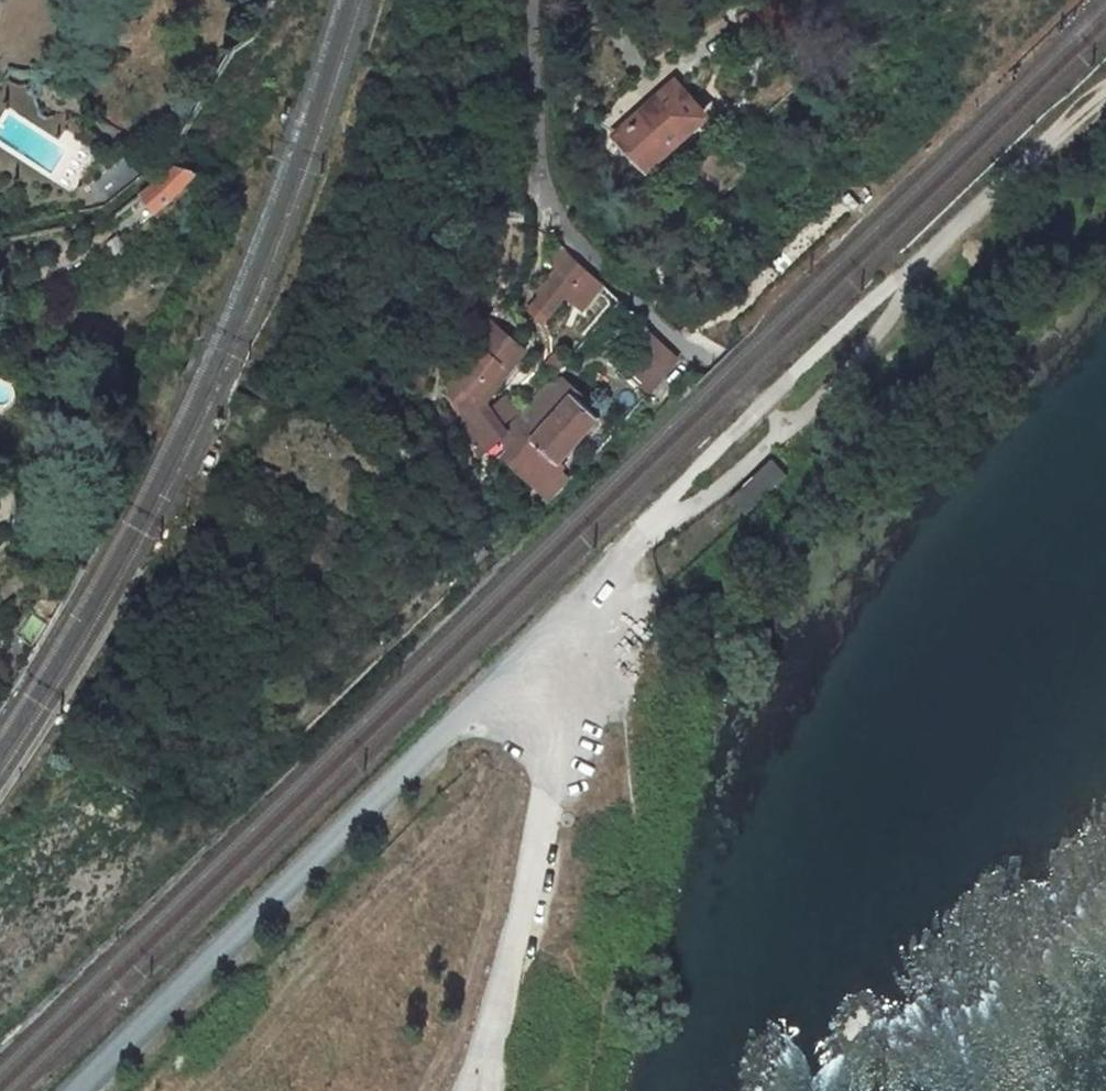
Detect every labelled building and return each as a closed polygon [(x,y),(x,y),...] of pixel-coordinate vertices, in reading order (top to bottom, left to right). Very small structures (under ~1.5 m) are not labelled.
[(658,49),(649,55),(656,65),(665,60),(658,49)] [(702,117),(675,86),(620,136),(644,160),(666,142),(670,146),(702,117)] [(178,171),(142,199),(155,215),(164,210),(174,202),(197,180),(195,180),(196,177),(178,171)] [(120,237),(107,245),(114,256),(126,248),(120,237)] [(557,271),(528,312),(540,322),(581,267),(552,239),(539,253),(557,271)] [(475,399),(516,350),(488,326),(448,375),(475,399)] [(672,365),(657,343),(631,373),(649,393),(672,365)] [(496,441),(535,490),(595,421),(551,381),(503,433),(496,441)] [(503,433),(497,427),(492,433),(471,406),(460,419),(482,447),(494,438),(496,441),(503,433)] [(775,463),(754,463),(754,493),(776,493),(775,463)] [(541,496),(550,504),(566,489),(555,479),(541,496)]
